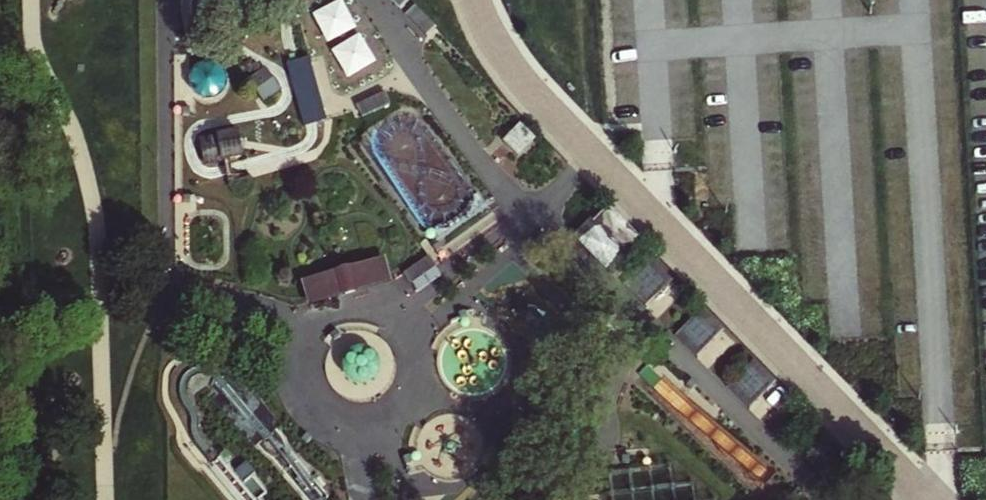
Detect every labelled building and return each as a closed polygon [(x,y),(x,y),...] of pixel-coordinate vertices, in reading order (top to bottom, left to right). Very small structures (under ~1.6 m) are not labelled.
[(406,0),(388,0),(399,11),(408,2),(406,0)] [(229,82),(229,77),(227,72),(223,68),(219,65),(214,64),(208,65),(204,67),(200,71),(198,76),(197,81),(199,86),(201,90),(205,94),(210,95),(215,96),(220,94),(224,91),(227,87),(229,82)] [(385,94),(357,108),(363,120),(391,106),(385,94)] [(516,126),(501,140),(516,155),(531,141),(516,126)] [(238,128),(199,139),(207,167),(245,156),(238,128)] [(644,239),(608,203),(575,237),(610,272),(644,239)] [(432,256),(407,273),(415,283),(440,267),(432,256)] [(665,286),(649,270),(632,287),(649,303),(665,286)] [(716,338),(699,320),(683,337),(700,354),(716,338)] [(503,370),(504,360),(502,350),(496,342),(488,336),(478,332),(468,333),(458,336),(451,343),(445,351),(443,361),(444,371),(449,381),(456,387),(465,392),(474,393),(484,391),(492,387),(499,380),(503,370)] [(768,388),(751,371),(734,388),(751,405),(768,388)] [(777,402),(772,398),(763,406),(768,411),(777,402)] [(482,454),(483,442),(479,432),(472,423),(463,417),(452,414),(441,415),(430,419),(422,427),(417,437),(415,448),(417,459),(422,468),(430,476),(440,480),(452,481),(462,479),(472,473),(479,464),(482,454)]
